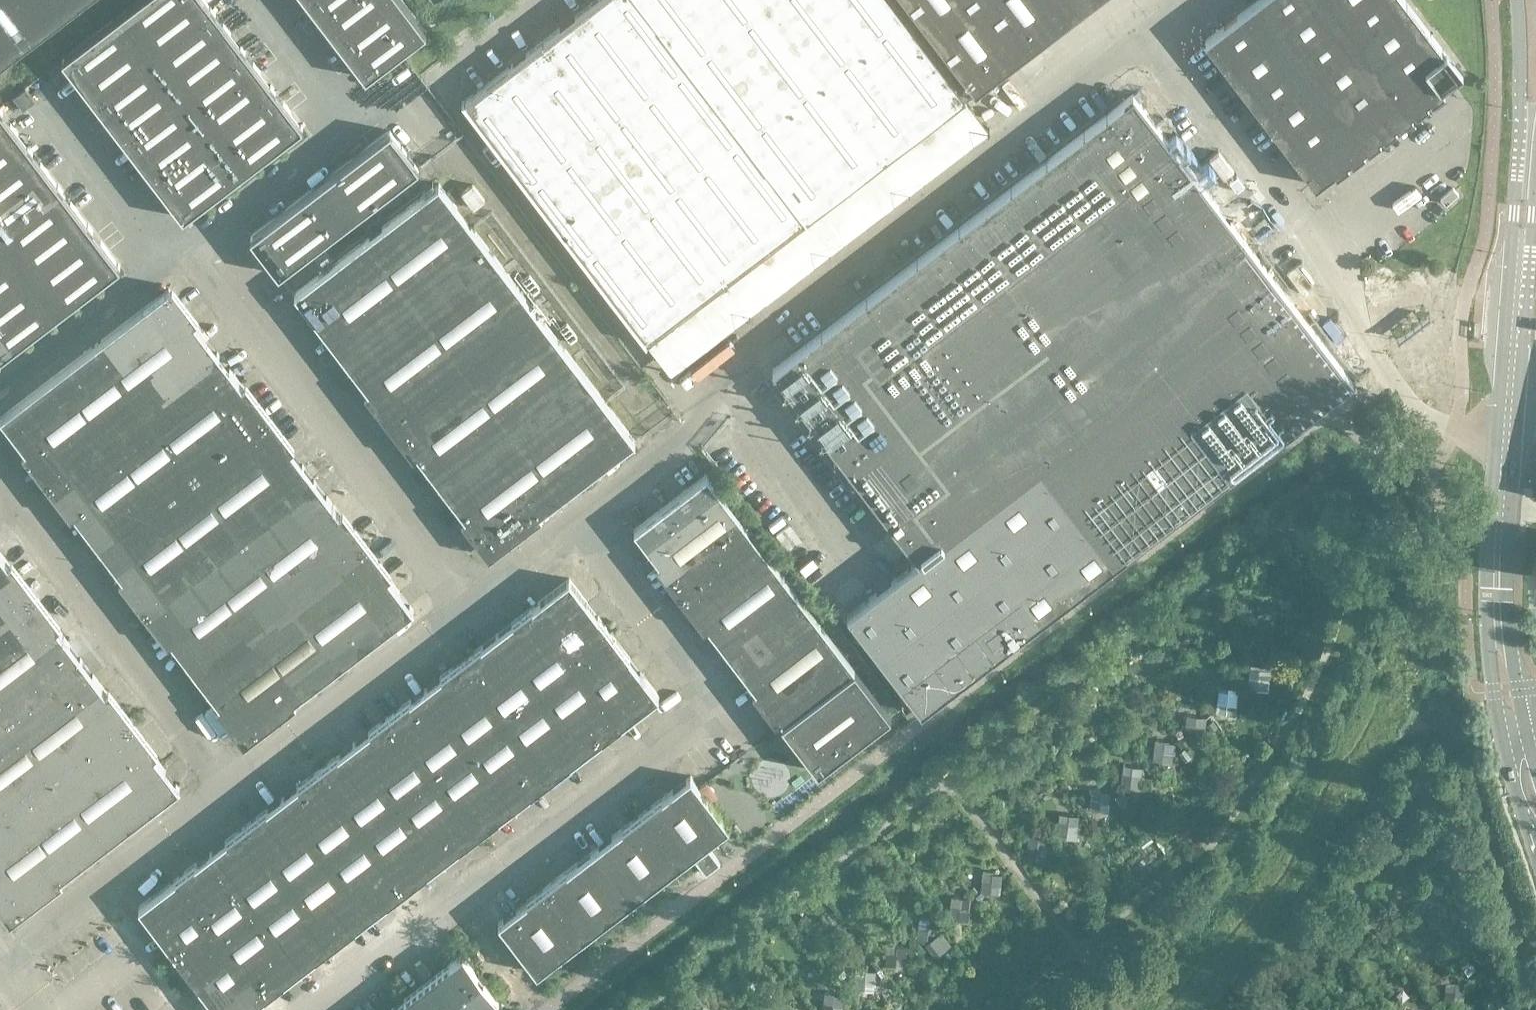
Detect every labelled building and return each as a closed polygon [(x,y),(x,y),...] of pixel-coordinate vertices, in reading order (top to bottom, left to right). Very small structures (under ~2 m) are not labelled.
[(78,0),(0,0),(0,60),(78,0)] [(306,128),(215,0),(148,0),(148,49),(147,49),(147,66),(142,69),(127,69),(132,76),(132,87),(118,87),(114,89),(100,89),(92,77),(91,83),(102,97),(102,98),(147,161),(185,214),(306,128)] [(385,0),(307,0),(336,37),(385,0)] [(401,51),(426,31),(415,17),(402,0),(385,0),(336,37),(366,77),(401,51)] [(639,0),(596,0),(592,3),(543,40),(727,281),(807,220),(639,0)] [(766,0),(639,0),(807,220),(886,158),(766,0)] [(890,0),(766,0),(886,158),(966,97),(965,96),(890,0)] [(1065,0),(890,0),(965,96),(974,89),(975,91),(1076,14),(1065,0)] [(1076,14),(1094,0),(1065,0),(1076,14)] [(1414,109),(1426,99),(1428,98),(1429,97),(1436,92),(1442,87),(1461,73),(1459,70),(1444,50),(1424,25),(1405,0),(1258,0),(1253,3),(1305,71),(1352,35),(1411,111),(1414,109)] [(1305,71),(1253,3),(1205,40),(1257,108),(1305,71)] [(1316,184),(1334,170),(1340,165),(1347,160),(1350,158),(1363,148),(1366,146),(1379,136),(1382,134),(1395,124),(1396,122),(1398,121),(1410,112),(1411,111),(1352,35),(1305,71),(1257,108),(1316,184)] [(727,281),(543,40),(462,101),(646,343),(727,281)] [(1447,48),(1444,50),(1456,67),(1459,70),(1462,68),(1447,48)] [(1444,90),(1442,87),(1436,92),(1429,97),(1432,100),(1444,90)] [(1279,285),(1133,94),(1012,186),(1157,378),(1279,285)] [(1429,102),(1426,99),(1414,109),(1416,112),(1429,102)] [(29,147),(0,108),(0,169),(29,147)] [(1413,115),(1410,112),(1398,121),(1400,125),(1413,115)] [(1397,127),(1395,124),(1388,129),(1382,134),(1384,136),(1397,127)] [(349,220),(419,167),(390,130),(320,183),(349,220)] [(1381,139),(1379,136),(1366,146),(1368,149),(1381,139)] [(60,186),(29,147),(0,169),(0,231),(0,232),(60,186)] [(1365,151),(1363,148),(1350,158),(1352,161),(1365,151)] [(1349,163),(1347,160),(1334,170),(1336,173),(1349,163)] [(279,274),(349,220),(320,183),(251,236),(279,274)] [(363,384),(368,390),(373,397),(378,403),(383,409),(392,422),(398,430),(404,438),(416,454),(465,518),(476,532),(481,539),(491,551),(540,514),(544,511),(560,498),(591,475),(635,441),(605,401),(471,224),(439,183),(294,293),(325,334),(349,365),(350,367),(357,376),(359,378),(363,384)] [(485,199),(472,184),(462,192),(474,208),(485,199)] [(30,271),(90,225),(60,186),(0,232),(30,271)] [(1157,378),(1012,186),(773,369),(919,559),(1040,467),(1157,378)] [(120,266),(90,225),(30,271),(61,311),(120,266)] [(30,271),(0,232),(0,294),(30,271)] [(526,268),(519,274),(536,296),(543,289),(526,268)] [(61,311),(30,271),(0,294),(0,355),(1,357),(61,311)] [(1306,417),(1353,382),(1279,285),(1157,378),(1040,467),(1114,564),(1149,537),(1306,417)] [(218,352),(206,338),(169,288),(101,340),(150,404),(218,352)] [(563,316),(555,322),(572,343),(580,337),(563,316)] [(150,404),(101,340),(0,417),(25,450),(22,452),(46,483),(150,404)] [(199,468),(267,417),(243,385),(218,352),(150,404),(199,468)] [(246,383),(243,385),(267,417),(270,414),(246,383)] [(413,456),(416,454),(404,438),(398,430),(392,422),(388,416),(383,409),(378,403),(373,397),(368,390),(365,393),(389,425),(413,456)] [(98,545),(199,468),(150,404),(46,483),(71,516),(74,514),(98,545)] [(270,414),(267,417),(291,449),(295,446),(270,414)] [(316,481),(291,449),(267,417),(199,468),(248,533),(316,481)] [(1114,564),(1040,467),(919,559),(895,577),(933,626),(1028,553),(1065,602),(1108,569),(1114,564)] [(143,612),(248,533),(199,468),(98,545),(123,577),(119,580),(143,612)] [(654,555),(659,563),(660,564),(666,572),(672,580),(678,588),(680,591),(683,594),(756,538),(706,474),(633,529),(642,540),(647,547),(654,555)] [(297,597),(365,545),(340,513),(327,496),(316,481),(248,533),(297,597)] [(343,510),(340,513),(365,545),(368,543),(343,510)] [(542,516),(540,514),(491,551),(481,539),(476,532),(465,518),(462,520),(489,556),(542,516)] [(196,674),(297,597),(248,533),(143,612),(167,644),(171,641),(196,674)] [(756,538),(683,594),(686,598),(689,602),(707,626),(720,642),(726,650),(732,658),(805,603),(756,538)] [(368,543),(365,545),(388,576),(391,573),(368,543)] [(399,591),(388,576),(365,545),(297,597),(346,661),(347,660),(414,609),(399,591)] [(12,561),(9,563),(0,552),(0,625),(39,596),(12,561)] [(1007,646),(1065,602),(1028,553),(933,626),(895,577),(847,614),(911,698),(921,711),(1007,646)] [(680,596),(683,594),(680,591),(678,588),(672,580),(666,572),(660,564),(659,563),(656,565),(680,596)] [(605,624),(598,616),(593,609),(587,601),(581,594),(575,586),(569,578),(561,584),(553,591),(545,597),(536,603),(533,605),(578,664),(614,637),(611,633),(607,628),(605,624)] [(704,628),(707,626),(689,602),(686,598),(683,594),(680,596),(704,628)] [(62,633),(58,627),(61,625),(39,596),(0,625),(0,697),(14,715),(84,662),(62,633)] [(196,674),(220,705),(245,738),(294,701),(344,662),(346,661),(297,597),(196,674)] [(750,682),(756,690),(762,698),(769,706),(775,714),(782,723),(855,667),(805,603),(732,658),(738,666),(744,674),(750,682)] [(578,664),(533,605),(523,613),(505,627),(497,633),(542,692),(578,664)] [(542,692),(497,633),(490,638),(482,644),(472,652),(469,654),(466,657),(462,660),(506,719),(542,692)] [(653,688),(647,680),(636,665),(630,657),(624,649),(621,645),(617,641),(614,637),(578,664),(623,723),(626,721),(634,715),(643,708),(647,705),(651,702),(655,699),(659,696),(653,688)] [(506,719),(462,660),(458,663),(453,667),(449,670),(434,682),(426,688),(470,746),(506,719)] [(132,725),(84,662),(14,715),(62,778),(132,725)] [(623,723),(578,664),(542,692),(587,751),(594,745),(610,733),(614,730),(618,727),(623,723)] [(855,667),(782,723),(789,732),(801,747),(811,761),(814,764),(818,771),(863,737),(892,715),(890,714),(855,667)] [(1268,690),(1270,670),(1260,669),(1261,668),(1250,667),(1248,687),(1268,690)] [(470,746),(426,688),(418,693),(403,705),(399,708),(394,712),(390,715),(435,774),(470,746)] [(778,725),(782,723),(775,714),(769,706),(762,698),(756,690),(753,692),(778,725)] [(1236,714),(1238,695),(1239,694),(1229,693),(1229,692),(1219,691),(1217,711),(1226,712),(1226,714),(1235,715),(1235,714),(1236,714)] [(587,751),(542,692),(506,719),(551,778),(560,771),(563,768),(579,756),(587,751)] [(14,715),(0,697),(0,726),(14,715)] [(296,703),(294,701),(245,738),(220,705),(216,707),(243,743),(296,703)] [(62,778),(14,715),(0,726),(0,825),(62,778)] [(435,774),(390,715),(386,718),(381,722),(378,724),(362,737),(354,742),(399,801),(435,774)] [(1205,739),(1207,718),(1187,716),(1185,736),(1205,739)] [(551,778),(506,719),(470,746),(515,805),(523,800),(538,788),(542,784),(547,781),(551,778)] [(180,788),(132,725),(62,778),(110,841),(180,788)] [(1173,762),(1175,744),(1175,743),(1156,740),(1153,760),(1163,761),(1162,762),(1173,762)] [(399,801),(354,742),(346,748),(331,760),(327,763),(322,766),(318,770),(363,829),(399,801)] [(515,805),(470,746),(435,774),(479,833),(484,830),(488,826),(492,823),(508,811),(515,805)] [(1141,788),(1143,768),(1143,767),(1133,766),(1133,765),(1123,764),(1121,784),(1130,785),(1130,787),(1141,788)] [(363,829),(318,770),(314,773),(309,776),(306,779),(290,791),(282,797),(327,856),(363,829)] [(479,833),(435,774),(399,801),(443,860),(451,854),(467,842),(471,839),(475,836),(479,833)] [(724,831),(729,827),(716,809),(699,787),(690,776),(682,782),(661,798),(642,812),(682,863),(692,855),(706,844),(716,837),(724,831)] [(60,879),(110,841),(62,778),(0,825),(0,901),(11,916),(60,879)] [(1109,812),(1112,792),(1112,791),(1101,790),(1092,789),(1089,808),(1099,809),(1099,811),(1109,812)] [(1412,797),(1409,789),(1400,792),(1402,800),(1412,797)] [(327,856),(282,797),(274,803),(259,815),(255,818),(250,821),(246,824),(291,883),(327,856)] [(443,860),(399,801),(363,829),(408,887),(412,884),(416,881),(420,878),(436,866),(443,860)] [(682,863),(642,812),(624,826),(604,842),(594,849),(633,900),(682,863)] [(1078,835),(1080,816),(1069,814),(1060,813),(1058,833),(1067,834),(1067,835),(1077,837),(1077,835),(1078,835)] [(1093,827),(1086,817),(1080,822),(1087,832),(1093,827)] [(291,883),(246,824),(242,827),(237,831),(234,834),(218,846),(210,852),(255,911),(291,883)] [(408,887),(363,829),(327,856),(372,915),(379,909),(395,897),(399,894),(403,890),(408,887)] [(1046,860),(1049,840),(1029,837),(1026,857),(1046,860)] [(720,863),(706,844),(692,855),(697,862),(699,865),(706,873),(720,863)] [(633,900),(594,849),(586,855),(565,872),(546,886),(585,936),(633,900)] [(255,911),(210,852),(196,863),(180,875),(174,879),(219,938),(255,911)] [(372,915),(327,856),(291,883),(336,942),(340,939),(344,935),(349,932),(364,920),(372,915)] [(1000,896),(1003,874),(994,873),(994,871),(983,869),(981,892),(983,892),(991,893),(990,894),(1000,896)] [(60,879),(11,916),(0,901),(0,909),(10,921),(63,881),(60,879)] [(219,938),(174,879),(168,883),(138,907),(159,935),(177,957),(183,965),(219,938)] [(336,942),(291,883),(255,911),(300,970),(309,962),(324,951),(331,946),(332,945),(336,942)] [(986,896),(983,892),(981,892),(980,892),(975,885),(971,889),(979,900),(986,896)] [(585,936),(546,886),(527,900),(507,915),(498,922),(537,973),(585,936)] [(969,921),(971,899),(971,898),(961,898),(961,897),(951,896),(949,919),(969,921)] [(300,970),(255,911),(219,938),(264,997),(269,993),(277,987),(281,984),(293,975),(300,970)] [(939,934),(940,923),(930,921),(920,920),(918,940),(928,941),(929,933),(938,934),(939,934)] [(934,958),(952,943),(943,930),(939,934),(938,934),(924,945),(934,958)] [(219,938),(183,965),(189,973),(206,995),(217,1009),(247,1009),(253,1006),(261,999),(264,997),(219,938)] [(905,968),(907,951),(907,949),(907,947),(888,945),(886,964),(895,965),(894,967),(905,968)] [(919,954),(912,945),(907,949),(907,951),(913,958),(919,954)] [(499,1002),(484,982),(478,974),(463,954),(417,989),(408,996),(390,1009),(488,1009),(499,1002)] [(874,991),(876,972),(866,970),(866,969),(856,969),(853,988),(864,990),(874,991)] [(482,971),(478,974),(481,978),(484,982),(488,979),(482,971)] [(1466,992),(1458,991),(1458,989),(1446,987),(1443,1008),(1453,1009),(1463,1009),(1466,992)] [(845,996),(834,994),(825,993),(823,1009),(842,1009),(845,996)]
